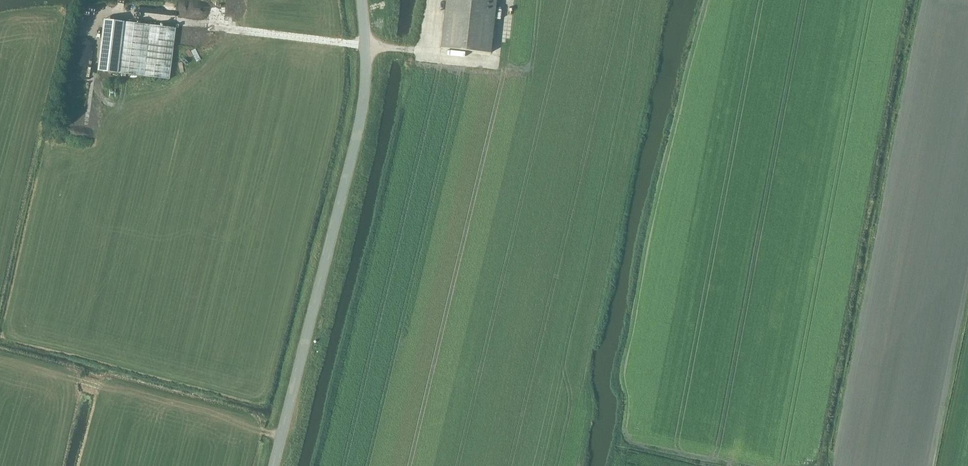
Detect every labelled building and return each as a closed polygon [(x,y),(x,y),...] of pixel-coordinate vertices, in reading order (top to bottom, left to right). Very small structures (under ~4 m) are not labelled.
[(491,54),(497,0),(447,0),(442,48),(491,54)] [(104,19),(98,70),(118,73),(124,22),(104,19)] [(124,22),(118,73),(169,79),(176,28),(124,22)]
